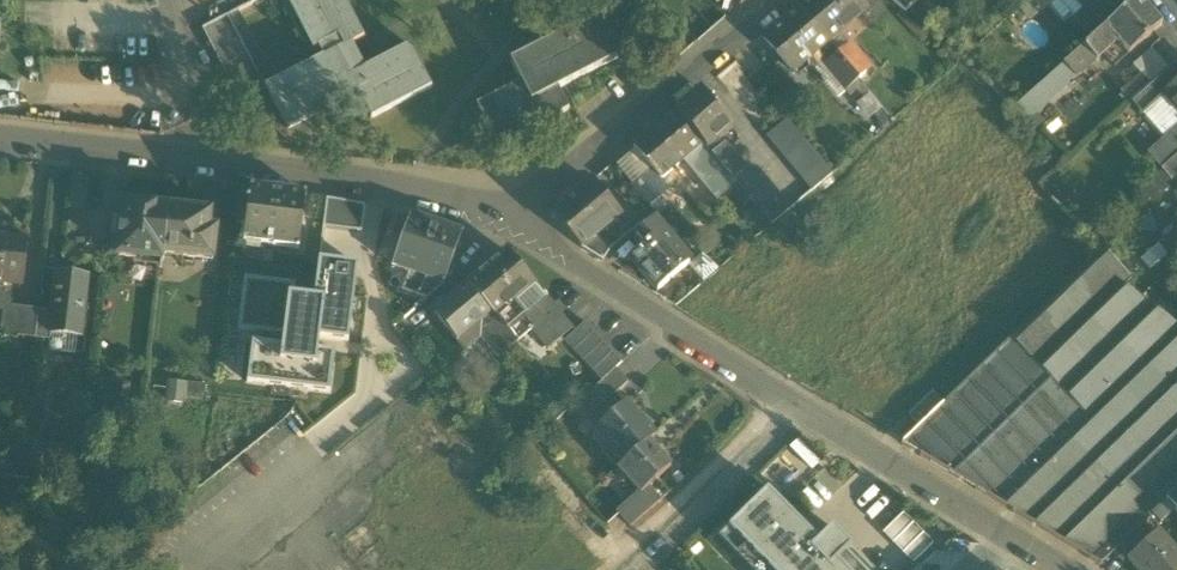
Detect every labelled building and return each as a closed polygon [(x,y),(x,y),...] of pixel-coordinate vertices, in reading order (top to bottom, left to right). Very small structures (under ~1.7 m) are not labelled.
[(288,129),(358,93),(371,119),(432,88),(410,46),(365,69),(357,73),(345,48),(352,44),(364,38),(345,0),(282,0),(281,0),(304,44),(308,41),(311,47),(313,50),(318,47),(324,57),(265,87),(266,88),(288,129)] [(799,8),(828,43),(829,44),(841,33),(869,9),(861,0),(809,0),(799,8)] [(905,12),(906,12),(920,0),(893,0),(905,12)] [(1029,16),(1038,7),(1042,12),(1047,7),(1055,0),(1028,0),(1021,7),(1029,16)] [(1074,17),(1059,0),(1055,0),(1047,7),(1063,24),(1074,17)] [(1074,17),(1085,7),(1079,0),(1059,0),(1074,17)] [(1093,39),(1105,28),(1120,15),(1106,0),(1096,0),(1087,9),(1085,7),(1074,17),(1093,39)] [(1085,7),(1087,9),(1096,0),(1079,0),(1085,7)] [(1105,28),(1093,39),(1083,47),(1097,61),(1118,42),(1129,54),(1161,26),(1162,26),(1160,24),(1160,25),(1139,1),(1139,0),(1136,0),(1120,15),(1105,28)] [(820,50),(828,43),(799,8),(763,38),(793,73),(807,60),(820,50)] [(239,9),(228,15),(265,87),(324,57),(318,47),(313,50),(311,47),(270,69),(239,9)] [(477,107),(498,148),(569,111),(559,90),(628,54),(607,13),(511,63),(519,78),(525,75),(528,81),(522,84),(477,107)] [(202,28),(241,102),(266,88),(265,87),(228,15),(202,28)] [(838,54),(851,43),(841,33),(829,44),(838,54)] [(846,91),(859,80),(838,54),(829,44),(828,43),(820,50),(829,61),(824,66),(846,91)] [(851,43),(838,54),(859,80),(872,69),(851,43)] [(357,73),(365,69),(352,44),(345,48),(357,73)] [(1083,47),(1064,64),(1077,78),(1097,61),(1083,47)] [(838,99),(846,91),(824,66),(829,61),(820,50),(807,60),(838,99)] [(1133,66),(1141,75),(1150,85),(1168,69),(1151,51),(1133,66)] [(1168,69),(1176,79),(1176,64),(1176,62),(1168,69)] [(1027,122),(1077,78),(1064,64),(1014,108),(1014,109),(1027,122)] [(1168,69),(1150,85),(1130,103),(1142,116),(1143,115),(1147,111),(1165,95),(1176,84),(1176,79),(1168,69)] [(1130,103),(1150,85),(1141,75),(1121,92),(1130,103)] [(1165,95),(1176,109),(1176,84),(1165,95)] [(703,144),(707,148),(716,141),(732,128),(701,91),(676,112),(703,144)] [(882,109),(870,94),(856,105),(869,120),(882,109)] [(1147,111),(1169,138),(1176,131),(1176,109),(1165,95),(1147,111)] [(1166,140),(1169,138),(1147,111),(1143,115),(1166,140)] [(684,160),(703,144),(676,112),(634,147),(636,149),(652,168),(662,179),(684,160)] [(767,137),(812,191),(833,174),(787,120),(767,137)] [(1163,171),(1176,158),(1176,131),(1169,138),(1166,140),(1150,155),(1163,171)] [(721,147),(716,141),(707,148),(717,160),(727,172),(734,180),(746,170),(725,144),(721,147)] [(703,144),(684,160),(698,177),(717,160),(707,148),(703,144)] [(616,165),(632,185),(652,168),(636,149),(616,165)] [(1163,171),(1171,180),(1176,175),(1176,158),(1163,171)] [(698,177),(708,188),(717,199),(736,183),(734,180),(727,172),(717,160),(698,177)] [(670,190),(662,179),(652,168),(632,185),(630,187),(651,207),(670,190)] [(736,183),(772,225),(791,209),(759,172),(753,177),(746,170),(734,180),(736,183)] [(1165,186),(1171,180),(1163,171),(1157,176),(1165,186)] [(69,209),(84,210),(87,181),(73,180),(69,209)] [(552,215),(581,249),(594,238),(620,216),(591,182),(552,215)] [(245,242),(298,249),(306,195),(304,195),(253,189),(253,188),(251,188),(250,190),(251,190),(250,202),(240,200),(237,226),(246,227),(244,241),(244,240),(244,242),(245,242)] [(365,206),(327,199),(323,228),(362,233),(365,206)] [(162,261),(163,254),(168,207),(145,205),(143,201),(131,200),(128,203),(123,202),(121,219),(113,218),(109,255),(162,261)] [(211,212),(168,207),(163,254),(213,260),(216,230),(209,229),(211,212)] [(392,266),(409,272),(444,285),(445,285),(463,232),(461,232),(413,215),(411,214),(392,266)] [(657,289),(658,290),(688,265),(687,264),(661,234),(662,234),(661,232),(660,233),(653,224),(653,223),(652,222),(636,236),(645,246),(631,258),(632,259),(658,289),(657,289)] [(3,282),(23,285),(28,241),(0,238),(0,282),(3,282)] [(613,247),(594,238),(581,249),(598,260),(602,263),(613,247)] [(1099,565),(1118,549),(1152,518),(1168,503),(1175,511),(1176,513),(1176,327),(1124,287),(1131,280),(1125,273),(1103,251),(1055,296),(1056,298),(1013,339),(1011,338),(944,404),(920,427),(902,445),(1099,565)] [(492,313),(496,318),(513,304),(536,284),(509,252),(469,285),(492,313)] [(703,284),(720,270),(703,254),(688,266),(703,284)] [(288,295),(283,335),(282,346),(280,362),(316,367),(319,350),(320,340),(348,343),(358,266),(319,261),(314,299),(294,296),(288,295)] [(444,286),(444,285),(409,272),(402,291),(428,300),(442,288),(444,286)] [(78,336),(80,337),(87,277),(57,273),(53,312),(51,333),(54,334),(78,336)] [(288,295),(294,296),(295,284),(245,277),(238,330),(283,335),(288,295)] [(0,282),(0,306),(3,307),(4,305),(10,306),(11,302),(6,297),(4,290),(3,282),(0,282)] [(536,284),(513,304),(524,316),(547,297),(536,284)] [(457,342),(474,328),(492,313),(469,285),(434,315),(457,342)] [(531,331),(548,350),(573,327),(547,297),(524,316),(534,329),(531,331)] [(534,329),(524,316),(513,304),(496,318),(517,343),(531,331),(534,329)] [(18,339),(19,337),(35,339),(38,310),(10,306),(4,305),(3,307),(0,335),(0,337),(18,339)] [(35,339),(49,340),(51,333),(53,312),(38,310),(35,339)] [(496,318),(492,313),(474,328),(500,358),(517,343),(496,318)] [(565,341),(602,381),(622,363),(585,322),(565,341)] [(76,355),(78,336),(54,334),(51,353),(76,355)] [(280,362),(282,346),(252,342),(247,383),(330,393),(335,352),(319,350),(316,367),(280,362)] [(595,388),(607,401),(628,382),(616,369),(595,388)] [(168,401),(182,403),(184,393),(203,396),(205,386),(170,382),(168,401)] [(118,394),(132,396),(134,385),(119,383),(118,394)] [(908,415),(920,427),(944,404),(932,391),(908,415)] [(615,444),(629,460),(649,442),(655,436),(625,402),(595,429),(611,448),(615,444)] [(821,463),(798,439),(789,448),(812,471),(821,463)] [(671,467),(649,442),(629,460),(618,469),(638,492),(641,494),(649,487),(671,467)] [(623,517),(642,500),(650,510),(661,500),(649,487),(641,494),(638,492),(617,511),(623,517)] [(719,538),(750,569),(863,569),(846,553),(851,548),(832,528),(818,542),(767,491),(719,538)] [(631,526),(650,510),(642,500),(623,517),(631,526)] [(1168,503),(1152,518),(1118,549),(1129,559),(1157,533),(1162,529),(1160,526),(1175,511),(1168,503)] [(933,544),(904,513),(883,533),(913,564),(933,544)] [(1174,551),(1176,548),(1176,515),(1162,529),(1157,533),(1174,551)] [(1137,569),(1176,569),(1176,554),(1174,551),(1157,533),(1129,559),(1127,560),(1137,569)]
